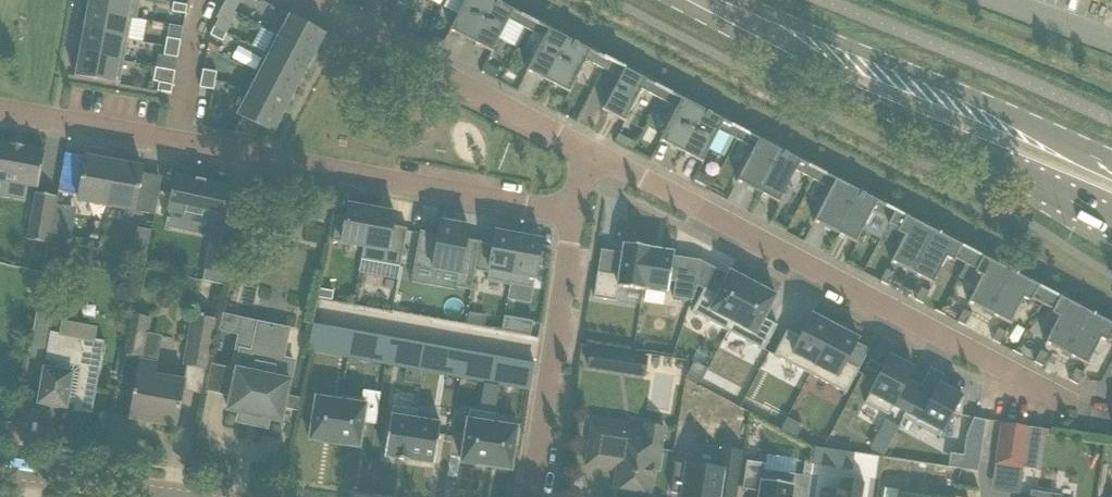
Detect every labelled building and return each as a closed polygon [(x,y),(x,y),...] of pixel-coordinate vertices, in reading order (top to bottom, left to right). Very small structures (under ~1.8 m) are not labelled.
[(140,0),(90,0),(88,10),(132,18),(132,19),(137,20),(140,0)] [(394,1),(416,12),(416,11),(415,10),(421,0),(394,0),(394,1)] [(492,0),(466,0),(449,32),(451,32),(452,31),(471,41),(492,0)] [(493,0),(492,0),(471,41),(493,53),(494,51),(492,50),(509,20),(513,11),(493,0)] [(185,14),(187,6),(173,3),(172,12),(185,14)] [(128,40),(132,19),(132,18),(88,10),(84,32),(128,40)] [(325,33),(281,10),(270,32),(274,35),(275,34),(314,54),(325,33)] [(526,29),(531,20),(513,11),(509,20),(526,29)] [(231,25),(218,19),(214,27),(226,33),(231,25)] [(549,29),(531,20),(526,29),(544,38),(549,29)] [(222,41),(226,33),(214,27),(210,35),(222,41)] [(548,82),(570,40),(549,29),(544,38),(526,72),(528,73),(529,72),(548,82)] [(124,62),(128,40),(84,32),(80,54),(124,62)] [(314,54),(275,34),(274,35),(264,53),(304,74),(314,54)] [(179,49),(181,40),(167,38),(165,47),(179,49)] [(586,60),(591,51),(570,40),(548,82),(570,93),(571,92),(570,91),(586,60)] [(177,58),(179,49),(165,47),(164,55),(177,58)] [(608,60),(591,51),(586,60),(604,69),(608,60)] [(304,74),(264,53),(254,74),(258,76),(259,75),(293,93),(304,74)] [(120,85),(124,62),(80,54),(76,75),(75,75),(74,76),(120,85)] [(608,60),(604,69),(620,78),(625,69),(608,60)] [(642,89),(647,80),(625,69),(620,78),(604,109),(603,108),(602,110),(626,123),(627,121),(625,120),(642,89)] [(215,81),(217,72),(203,70),(201,78),(215,81)] [(293,93),(259,75),(258,76),(248,95),(283,113),(293,93)] [(213,90),(215,81),(201,78),(200,87),(213,90)] [(664,90),(647,80),(642,89),(659,99),(664,90)] [(171,94),(172,85),(159,83),(157,92),(171,94)] [(677,108),(682,99),(664,90),(659,99),(677,108)] [(272,134),(283,113),(248,95),(238,116),(241,118),(233,133),(256,137),(261,128),(272,134)] [(681,151),(703,110),(682,99),(677,108),(659,142),(661,143),(662,141),(681,151)] [(719,130),(723,121),(703,110),(681,151),(703,163),(704,161),(702,161),(719,130)] [(742,130),(723,121),(719,130),(737,139),(742,130)] [(755,149),(737,183),(739,184),(740,182),(759,192),(781,151),(742,130),(737,139),(755,149)] [(44,151),(23,147),(23,146),(11,143),(10,145),(0,143),(0,181),(38,187),(44,151)] [(781,151),(759,192),(781,204),(782,202),(780,202),(797,171),(814,180),(819,171),(781,151)] [(114,166),(85,161),(77,205),(106,210),(114,166)] [(106,210),(134,215),(142,171),(114,166),(106,210)] [(819,171),(814,180),(832,189),(814,223),(816,224),(817,223),(836,233),(858,191),(819,171)] [(704,188),(709,178),(697,172),(692,182),(704,188)] [(176,176),(169,210),(220,221),(227,187),(205,182),(206,181),(204,180),(204,181),(197,180),(197,179),(196,179),(196,180),(176,176)] [(858,191),(836,233),(858,244),(859,243),(858,242),(874,211),(891,220),(896,211),(858,191)] [(36,192),(28,239),(48,243),(56,196),(36,192)] [(733,192),(727,202),(736,206),(742,196),(733,192)] [(158,201),(143,199),(140,216),(155,219),(158,201)] [(51,225),(49,237),(65,240),(67,228),(71,207),(54,204),(51,225)] [(364,247),(372,208),(348,204),(346,217),(337,215),(332,241),(363,247),(364,247)] [(400,267),(407,228),(392,226),(395,213),(372,208),(364,247),(363,247),(361,260),(400,267)] [(765,209),(760,219),(769,224),(774,213),(765,209)] [(893,265),(912,275),(934,234),(895,214),(888,227),(899,232),(897,235),(905,239),(890,266),(892,267),(893,265)] [(413,265),(458,273),(455,287),(471,290),(474,271),(480,242),(466,239),(468,226),(441,221),(438,237),(425,234),(426,232),(420,231),(413,265)] [(214,226),(205,269),(227,273),(236,231),(214,226)] [(510,285),(519,236),(496,231),(493,244),(488,273),(487,280),(510,285)] [(810,232),(805,242),(813,247),(819,237),(810,232)] [(972,254),(934,234),(912,275),(934,287),(935,285),(934,285),(946,261),(954,264),(955,262),(965,267),(972,254)] [(542,267),(544,253),(540,252),(542,240),(519,236),(510,285),(533,289),(537,266),(542,267)] [(488,273),(493,244),(480,242),(474,271),(488,273)] [(597,272),(593,298),(616,301),(618,287),(644,290),(644,289),(643,289),(650,248),(650,249),(650,248),(624,243),(622,253),(619,275),(597,272)] [(650,248),(643,289),(644,289),(666,293),(668,293),(674,252),(673,252),(650,249),(650,248)] [(843,249),(837,259),(846,264),(851,254),(843,249)] [(989,316),(1011,274),(972,254),(965,267),(976,273),(974,275),(982,279),(967,307),(969,307),(970,306),(989,316)] [(888,271),(882,281),(891,285),(897,275),(888,271)] [(36,312),(53,315),(56,301),(54,301),(56,288),(58,288),(61,276),(44,272),(36,312)] [(705,287),(691,312),(728,331),(753,284),(730,272),(718,294),(705,287)] [(210,316),(219,318),(227,276),(218,274),(210,316)] [(1049,295),(1011,274),(989,316),(1011,328),(1012,326),(1011,325),(1023,301),(1031,305),(1032,302),(1042,308),(1049,295)] [(675,281),(673,297),(692,300),(698,284),(675,281)] [(753,284),(728,331),(764,351),(777,325),(764,318),(776,296),(753,284)] [(920,288),(915,298),(924,302),(929,292),(920,288)] [(320,289),(319,297),(332,299),(333,291),(320,289)] [(1066,356),(1088,315),(1049,295),(1042,308),(1053,313),(1051,316),(1059,320),(1044,347),(1046,348),(1047,346),(1066,356)] [(965,311),(959,321),(968,326),(974,316),(965,311)] [(469,313),(467,325),(484,328),(486,316),(469,313)] [(183,365),(208,370),(214,335),(217,319),(192,315),(183,365)] [(787,330),(774,356),(810,375),(835,327),(812,315),(800,337),(787,330)] [(1088,315),(1066,356),(1088,368),(1089,366),(1088,366),(1100,342),(1108,345),(1109,343),(1111,345),(1111,328),(1088,315)] [(530,337),(533,321),(504,316),(501,332),(530,337)] [(286,395),(294,362),(276,358),(277,353),(283,355),(285,343),(288,330),(258,324),(255,340),(253,348),(259,349),(258,354),(240,350),(227,411),(240,413),(238,422),(266,428),(268,419),(281,422),(284,408),(297,411),(300,398),(286,395)] [(313,324),(308,351),(321,353),(326,326),(313,324)] [(835,327),(810,375),(846,394),(859,368),(846,361),(858,339),(835,327)] [(998,328),(992,338),(1001,343),(1006,333),(998,328)] [(74,410),(91,413),(104,342),(50,332),(45,361),(49,361),(48,369),(38,367),(35,387),(40,388),(37,404),(66,409),(67,404),(75,405),(74,410)] [(379,336),(377,349),(395,352),(397,339),(379,336)] [(450,348),(448,362),(466,365),(468,351),(450,348)] [(377,349),(374,363),(392,366),(395,352),(377,349)] [(590,350),(588,367),(605,370),(608,352),(590,350)] [(1042,351),(1037,361),(1045,366),(1051,356),(1042,351)] [(633,356),(631,374),(644,376),(647,358),(633,356)] [(890,356),(865,403),(888,416),(893,407),(905,413),(906,413),(920,387),(907,380),(914,368),(890,356)] [(131,402),(128,419),(130,419),(130,418),(176,426),(175,427),(177,427),(180,407),(185,382),(155,376),(157,364),(141,362),(138,361),(131,402)] [(521,361),(516,388),(530,391),(534,363),(521,361)] [(694,361),(686,376),(701,383),(708,368),(694,361)] [(448,362),(445,376),(463,379),(466,365),(448,362)] [(1075,369),(1069,379),(1078,383),(1081,377),(1083,373),(1075,369)] [(407,370),(404,382),(420,385),(422,373),(407,370)] [(905,413),(902,417),(940,437),(952,414),(961,416),(964,399),(961,397),(962,396),(939,384),(933,394),(920,387),(906,413),(905,413)] [(315,397),(309,440),(334,444),(340,401),(315,397)] [(340,401),(334,444),(359,448),(365,405),(340,401)] [(392,406),(384,458),(385,458),(385,457),(394,459),(408,461),(409,461),(415,420),(416,420),(417,410),(392,406)] [(469,410),(461,463),(486,467),(493,424),(494,424),(495,414),(469,410)] [(787,417),(781,429),(796,437),(802,425),(787,417)] [(415,420),(409,461),(433,464),(433,465),(434,465),(440,423),(439,423),(439,424),(416,420),(415,420)] [(1036,470),(1042,429),(1001,423),(995,464),(1023,468),(1036,470)] [(493,424),(486,467),(511,471),(514,446),(517,446),(520,430),(517,429),(517,428),(494,424),(493,424)] [(613,488),(650,493),(654,468),(658,468),(664,431),(647,428),(646,435),(591,426),(587,457),(617,462),(613,488)] [(878,437),(871,449),(883,456),(890,444),(878,437)] [(963,456),(961,469),(977,471),(982,439),(965,437),(963,456)] [(814,446),(812,464),(823,465),(826,448),(816,447),(814,446)] [(684,491),(683,496),(718,496),(725,496),(736,496),(743,450),(722,447),(719,467),(676,460),(671,489),(684,491)] [(742,489),(759,492),(758,496),(792,496),(795,475),(764,470),(765,464),(746,461),(742,489)] [(820,496),(862,496),(864,483),(841,479),(839,492),(821,489),(820,496)] [(882,496),(898,496),(899,489),(884,487),(882,496)]
